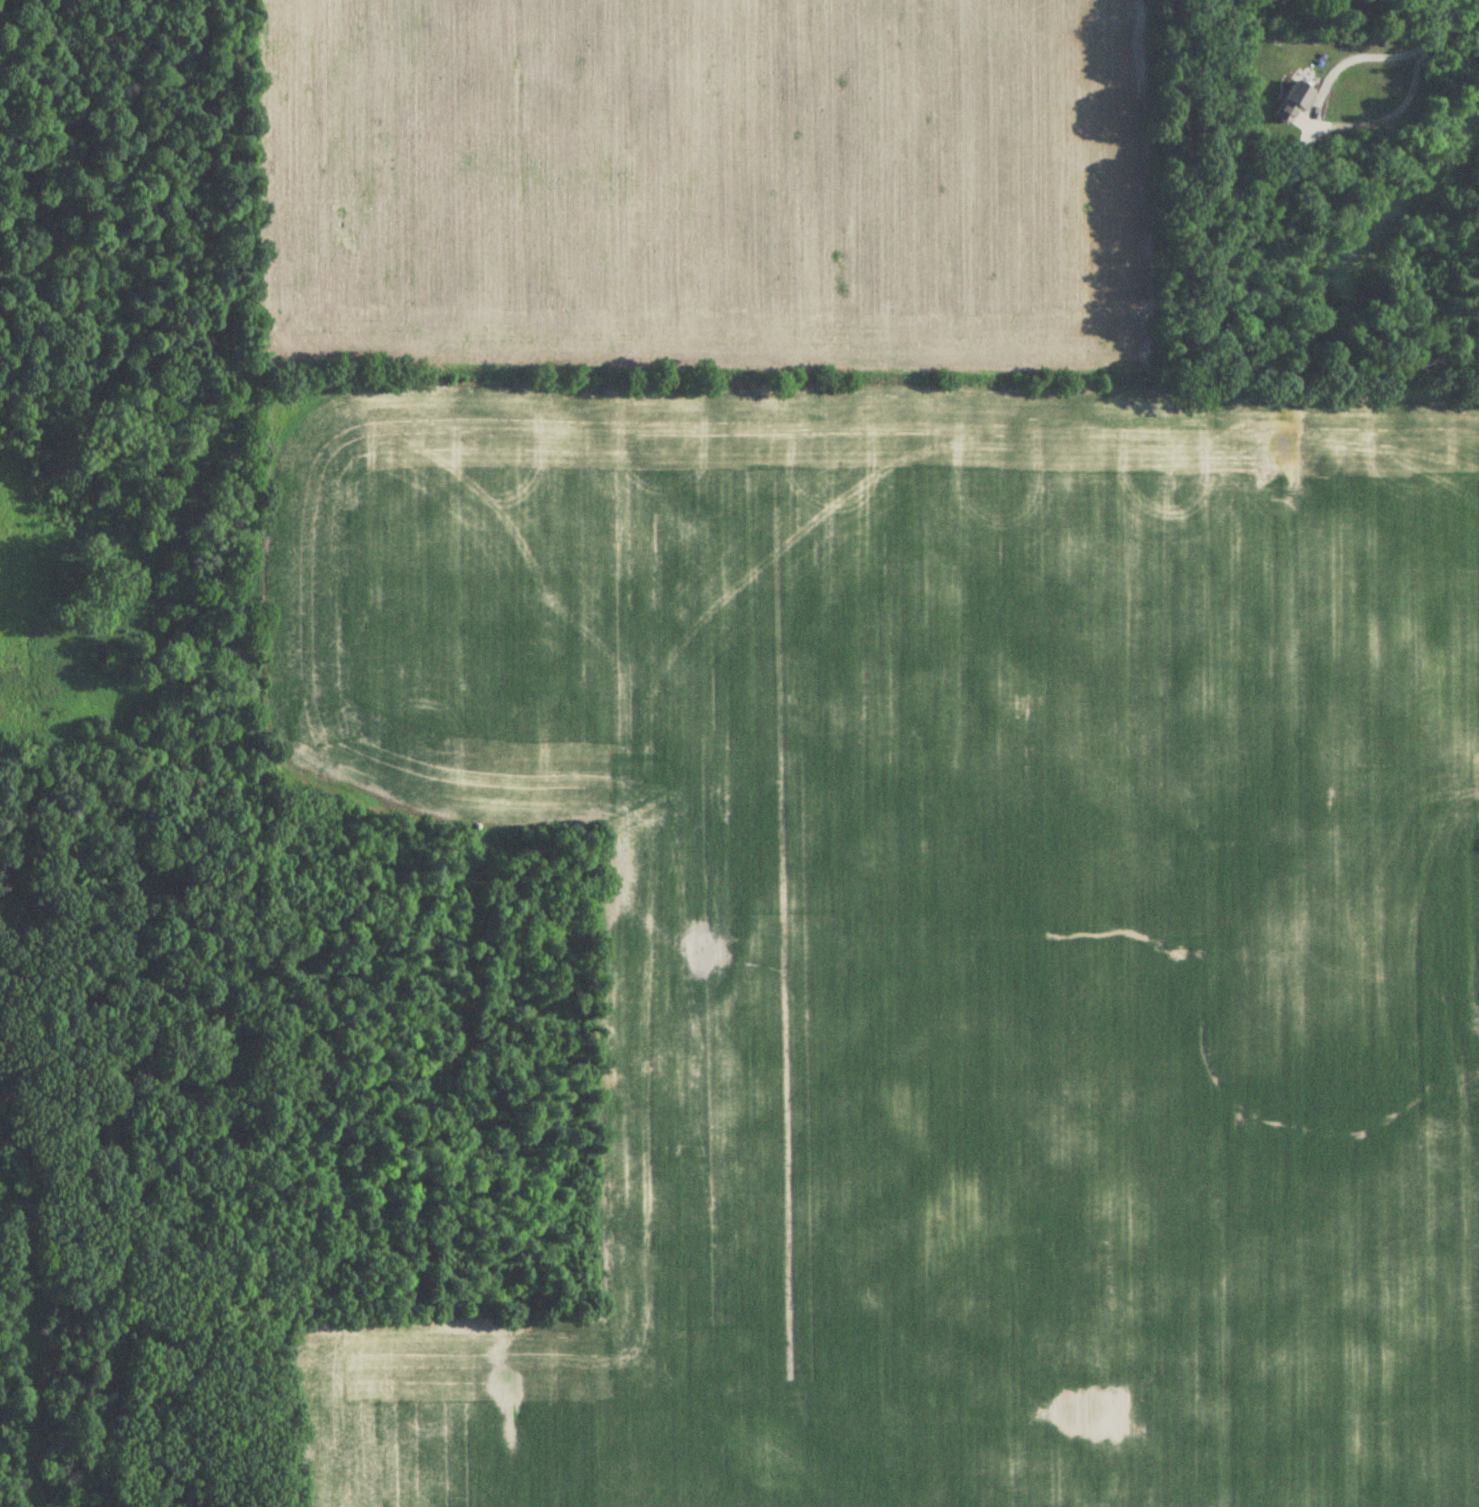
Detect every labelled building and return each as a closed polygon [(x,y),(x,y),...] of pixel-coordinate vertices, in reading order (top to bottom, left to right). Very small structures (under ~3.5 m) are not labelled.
[(1314,89),(1293,80),(1274,119),(1295,129),(1314,89)]
